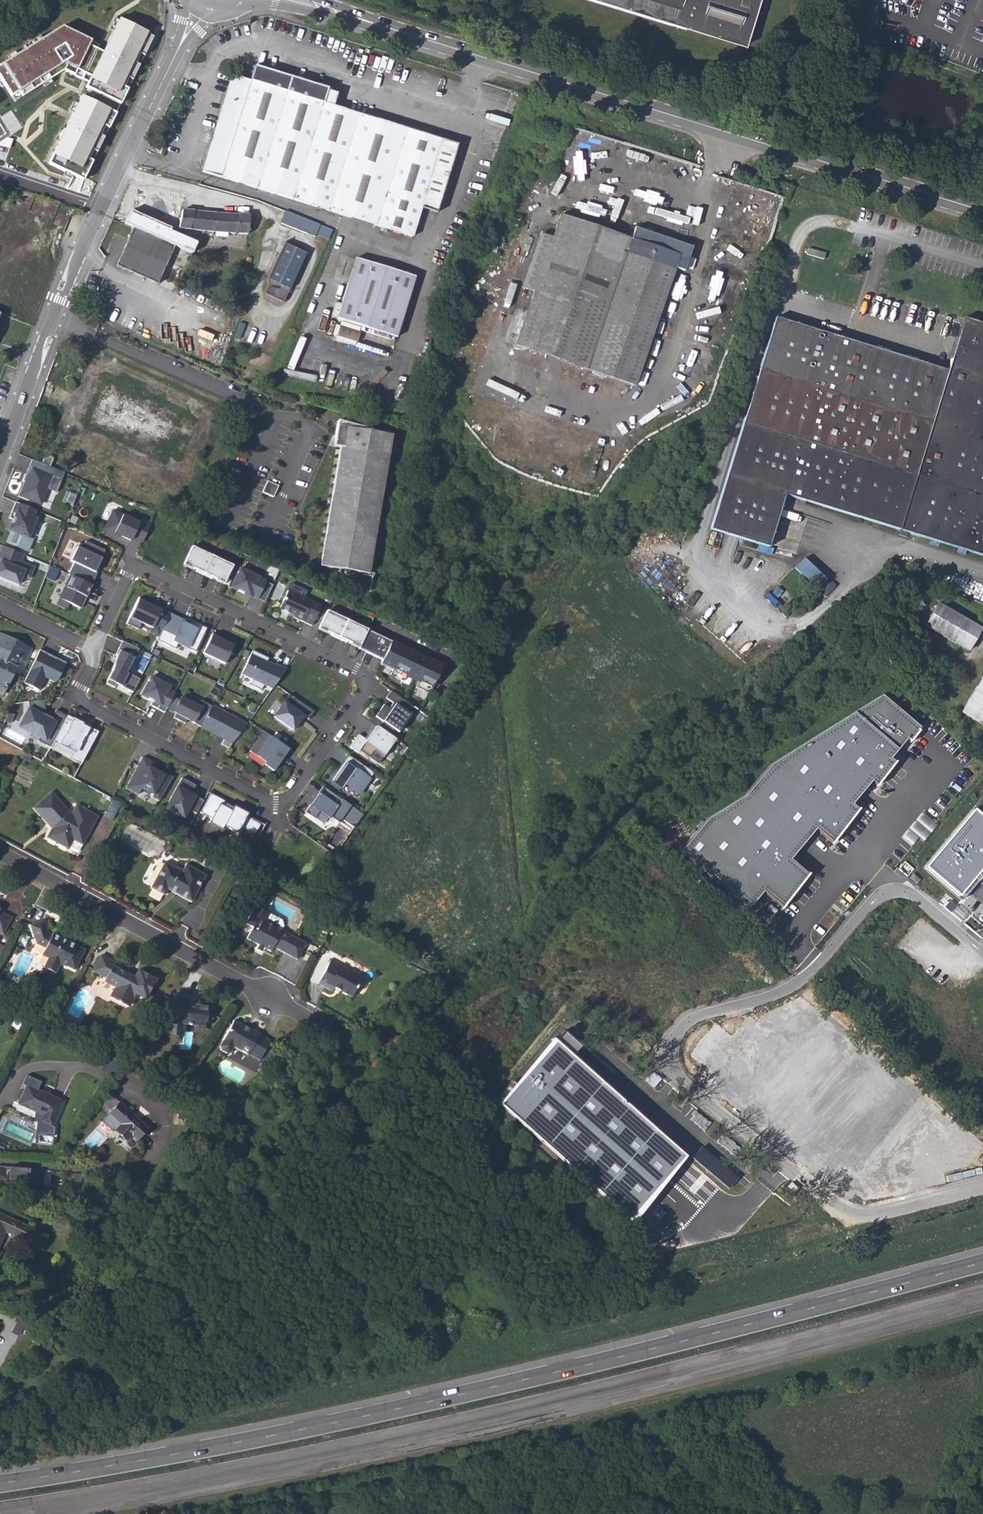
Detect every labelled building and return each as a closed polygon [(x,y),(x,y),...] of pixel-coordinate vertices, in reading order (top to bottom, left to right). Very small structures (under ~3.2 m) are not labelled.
[(744,48),(759,0),(591,0),(744,48)] [(156,27),(120,9),(105,36),(66,16),(0,59),(0,74),(15,96),(66,67),(87,77),(47,160),(81,179),(156,27)] [(202,171),(263,190),(327,210),(413,236),(422,208),(437,212),(458,144),(333,105),(337,92),(327,89),(327,88),(254,65),(250,80),(232,74),(202,171)] [(509,214),(517,216),(521,202),(513,199),(509,214)] [(261,201),(256,213),(315,236),(317,234),(320,225),(261,201)] [(124,224),(132,227),(173,245),(193,254),(199,241),(171,229),(172,226),(131,209),(124,224)] [(178,228),(235,234),(236,233),(247,234),(249,215),(182,209),(178,228)] [(515,344),(556,358),(635,385),(654,330),(675,268),(684,271),(692,247),(635,227),(631,238),(560,214),(552,237),(540,234),(522,286),(534,291),(515,344)] [(317,234),(329,238),(333,230),(320,225),(317,234)] [(173,245),(132,227),(115,265),(156,283),(173,245)] [(305,255),(285,246),(265,297),(286,309),(305,255)] [(338,319),(398,337),(416,276),(356,258),(338,319)] [(769,547),(785,495),(835,510),(930,539),(929,544),(937,546),(939,542),(957,547),(955,552),(964,554),(965,550),(982,556),(982,324),(962,317),(955,340),(946,369),(929,422),(895,412),(838,394),(759,369),(734,449),(710,529),(769,547)] [(776,317),(759,369),(838,394),(895,412),(929,422),(946,369),(776,317)] [(364,428),(338,422),(335,435),(333,446),(339,447),(343,448),(322,567),(340,570),(364,574),(365,572),(389,435),(370,431),(370,429),(364,427),(364,428)] [(365,572),(368,572),(392,435),(389,434),(389,435),(365,572)] [(343,448),(339,447),(319,567),(322,568),(322,567),(343,448)] [(42,463),(49,466),(53,457),(45,454),(42,463)] [(57,492),(64,472),(49,466),(42,463),(32,459),(26,473),(28,474),(20,495),(41,504),(47,488),(57,492)] [(279,485),(267,481),(262,492),(274,497),(279,485)] [(162,489),(178,496),(181,489),(165,482),(162,489)] [(36,510),(15,501),(8,517),(12,519),(8,529),(28,537),(36,518),(33,517),(36,510)] [(133,537),(143,542),(150,525),(140,520),(139,522),(113,510),(104,530),(114,535),(115,533),(120,535),(131,540),(133,537)] [(79,537),(63,571),(70,574),(91,584),(107,550),(79,537)] [(2,545),(0,549),(0,577),(17,584),(21,575),(28,578),(33,566),(20,561),(23,554),(2,545)] [(213,555),(193,545),(184,562),(197,568),(196,570),(204,574),(213,555)] [(213,555),(204,574),(211,577),(212,576),(225,582),(233,565),(213,555)] [(804,577),(813,567),(804,558),(794,568),(804,577)] [(804,577),(817,589),(826,579),(813,567),(804,577)] [(266,581),(240,568),(231,587),(250,596),(250,595),(257,599),(265,582),(266,581)] [(364,574),(340,570),(339,575),(345,577),(344,582),(370,595),(374,574),(368,572),(365,572),(364,574)] [(86,597),(91,585),(91,584),(70,574),(59,597),(80,608),(83,602),(82,598),(86,597)] [(272,585),(265,582),(257,599),(264,602),(272,585)] [(321,606),(288,590),(279,608),(295,615),(293,617),(311,626),(321,606)] [(334,597),(328,594),(325,600),(331,602),(334,597)] [(160,610),(155,608),(146,603),(147,602),(139,598),(126,624),(138,630),(141,623),(152,628),(150,633),(158,637),(170,613),(170,612),(161,608),(160,610)] [(924,624),(967,650),(980,627),(937,602),(924,624)] [(347,620),(327,611),(319,628),(331,634),(330,636),(338,639),(347,620)] [(189,622),(170,613),(158,637),(157,640),(175,649),(178,643),(195,652),(206,628),(190,620),(189,622)] [(367,630),(347,620),(338,639),(346,643),(347,641),(359,647),(367,630)] [(419,655),(367,630),(359,647),(358,649),(382,660),(380,665),(392,671),(390,675),(404,682),(406,676),(419,682),(416,688),(429,694),(443,666),(427,659),(428,657),(420,653),(419,655)] [(3,694),(21,659),(26,661),(32,648),(0,632),(0,692),(3,694)] [(222,637),(213,632),(203,653),(225,663),(234,645),(221,639),(222,637)] [(139,649),(122,641),(116,654),(117,655),(117,656),(113,670),(106,683),(114,687),(116,683),(132,692),(140,679),(126,672),(139,649)] [(49,654),(40,649),(23,683),(38,690),(45,677),(54,682),(57,680),(66,662),(57,658),(55,660),(47,656),(49,654)] [(268,658),(252,651),(241,675),(253,680),(250,685),(261,691),(264,685),(272,689),(275,684),(286,669),(275,664),(274,665),(273,667),(269,665),(270,663),(267,662),(268,658)] [(472,661),(463,657),(460,664),(466,668),(472,661)] [(982,724),(982,673),(961,710),(982,724)] [(151,676),(141,695),(152,701),(150,705),(164,712),(166,708),(173,696),(175,692),(168,689),(170,686),(151,676)] [(214,686),(210,694),(217,697),(220,689),(214,686)] [(404,699),(391,690),(386,698),(393,703),(389,708),(384,704),(375,716),(383,721),(379,727),(390,735),(394,729),(398,732),(414,710),(411,709),(402,702),(404,699)] [(290,694),(274,716),(293,730),(302,719),(301,718),(303,715),(304,716),(309,719),(314,711),(290,694)] [(180,700),(173,696),(166,708),(176,713),(180,705),(177,704),(180,700)] [(707,818),(679,852),(751,911),(764,896),(782,911),(813,874),(795,859),(818,830),(835,844),(862,811),(855,805),(873,783),(879,787),(899,763),(894,759),(908,742),(911,744),(923,729),(882,696),(773,763),(748,796),(707,818)] [(200,726),(212,706),(201,700),(198,705),(181,697),(180,700),(177,704),(180,705),(176,713),(174,717),(185,723),(187,719),(200,726)] [(44,699),(28,702),(29,707),(21,722),(33,728),(30,733),(39,738),(38,741),(50,747),(54,738),(67,715),(56,709),(51,718),(43,714),(45,710),(44,699)] [(413,706),(404,699),(402,702),(411,709),(413,706)] [(240,720),(212,705),(212,706),(200,726),(216,735),(218,731),(226,735),(221,744),(228,748),(242,730),(237,727),(240,720)] [(81,722),(67,715),(54,738),(74,751),(71,757),(81,763),(98,732),(87,726),(87,728),(80,724),(81,722)] [(247,724),(240,720),(237,727),(242,730),(247,724)] [(33,728),(21,722),(18,727),(30,733),(33,728)] [(384,755),(395,739),(390,735),(379,727),(376,726),(366,740),(358,734),(350,746),(358,752),(360,750),(369,757),(375,749),(384,755)] [(264,731),(250,750),(265,761),(264,764),(273,771),(281,760),(280,759),(282,755),(284,756),(289,749),(264,731)] [(374,773),(348,755),(336,772),(337,776),(333,777),(330,781),(340,788),(348,786),(359,794),(374,773)] [(152,796),(160,800),(173,777),(154,766),(156,763),(143,756),(126,786),(138,793),(142,787),(153,794),(152,796)] [(11,774),(15,765),(7,761),(3,771),(11,774)] [(182,777),(166,807),(184,817),(188,809),(196,813),(204,800),(191,793),(196,784),(182,777)] [(363,814),(323,786),(314,799),(316,801),(313,806),(311,804),(305,812),(314,818),(319,811),(328,818),(330,816),(338,822),(341,819),(353,828),(363,814)] [(261,822),(247,814),(226,803),(227,802),(227,801),(210,792),(200,812),(211,818),(208,822),(214,826),(214,825),(222,829),(224,825),(239,834),(242,829),(254,835),(261,822)] [(47,824),(49,822),(53,827),(51,830),(47,837),(67,847),(73,836),(79,839),(83,831),(87,833),(96,817),(76,806),(71,814),(69,813),(52,793),(34,807),(47,824)] [(226,803),(247,814),(248,813),(227,802),(226,803)] [(960,897),(982,869),(982,813),(978,808),(926,869),(960,897)] [(151,886),(164,894),(168,889),(191,902),(205,875),(186,865),(182,871),(165,861),(151,886)] [(258,946),(265,950),(271,953),(273,949),(297,961),(305,945),(278,930),(263,923),(268,914),(256,907),(246,925),(253,928),(246,940),(258,946)] [(3,935),(11,918),(0,911),(0,933),(3,935)] [(263,923),(278,930),(280,928),(269,922),(271,915),(268,914),(263,923)] [(32,939),(37,937),(44,942),(42,948),(39,954),(45,957),(41,966),(52,972),(57,964),(63,967),(63,966),(72,971),(82,950),(74,946),(74,945),(51,932),(49,934),(46,933),(42,920),(28,924),(32,939)] [(32,939),(34,944),(42,948),(44,942),(37,937),(32,939)] [(258,946),(256,951),(262,954),(265,950),(258,946)] [(108,994),(110,999),(121,1005),(126,1004),(131,994),(142,1000),(146,1000),(155,981),(138,972),(134,979),(132,980),(128,978),(128,976),(115,968),(116,965),(98,955),(90,970),(102,978),(101,981),(111,987),(108,994)] [(319,984),(333,991),(334,988),(352,997),(362,978),(347,970),(344,971),(339,968),(340,965),(332,960),(319,984)] [(193,1001),(178,992),(170,1006),(173,1007),(171,1011),(168,1011),(167,1018),(172,1018),(171,1032),(182,1033),(183,1031),(183,1027),(203,1029),(204,1024),(209,1025),(213,1016),(199,1009),(198,1010),(190,1006),(193,1001)] [(219,1047),(220,1053),(225,1056),(229,1055),(232,1049),(247,1057),(248,1056),(258,1062),(269,1043),(259,1037),(258,1036),(233,1022),(219,1047)] [(691,1157),(558,1040),(502,1102),(634,1223),(691,1157)] [(120,1063),(113,1059),(107,1069),(115,1075),(119,1069),(123,1064),(120,1063)] [(17,1103),(41,1114),(39,1121),(51,1127),(63,1100),(27,1083),(17,1103)] [(108,1113),(120,1123),(115,1129),(127,1140),(132,1134),(137,1139),(148,1127),(119,1101),(108,1113)] [(39,1132),(37,1141),(50,1144),(52,1135),(39,1132)] [(0,1166),(0,1180),(33,1184),(34,1170),(0,1166)] [(33,1184),(0,1180),(0,1183),(41,1187),(43,1170),(34,1170),(33,1184)] [(5,1230),(41,1247),(47,1234),(0,1212),(0,1242),(5,1230)] [(62,1255),(60,1259),(73,1265),(75,1262),(62,1255)] [(14,1331),(23,1335),(28,1322),(19,1319),(14,1331)]
